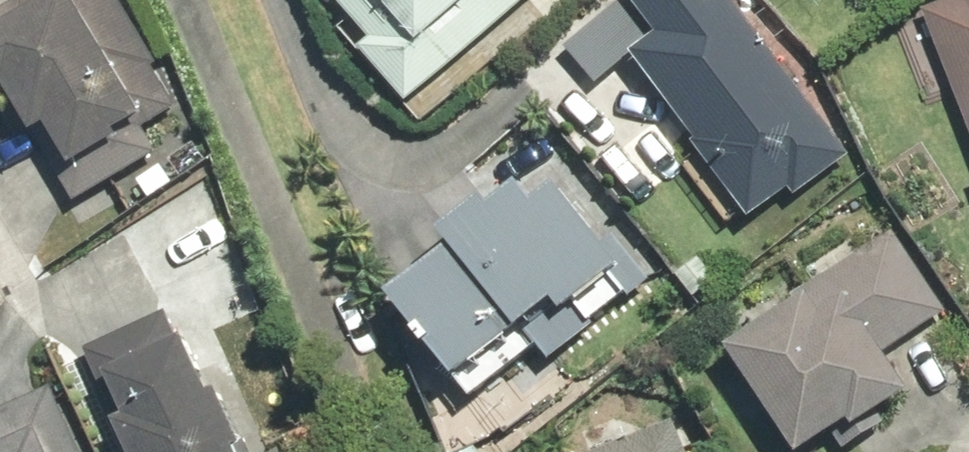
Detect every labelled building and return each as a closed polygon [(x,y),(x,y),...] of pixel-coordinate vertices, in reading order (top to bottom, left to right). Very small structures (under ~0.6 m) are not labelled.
[(75,205),(161,154),(148,133),(182,113),(157,72),(163,69),(122,0),(39,0),(34,3),(32,0),(26,0),(0,16),(0,79),(75,205)] [(377,43),(365,52),(412,105),(535,0),(340,0),(377,43)] [(737,0),(638,0),(663,33),(637,53),(705,143),(701,146),(755,217),(794,189),(801,198),(856,156),(737,0)] [(929,9),(968,116),(968,0),(953,0),(929,9)] [(461,246),(401,296),(483,396),(543,346),(556,362),(591,333),(588,330),(598,322),(600,324),(657,278),(621,235),(609,244),(563,188),(543,204),(531,189),(505,210),(497,200),(453,236),(461,246)] [(736,350),(804,451),(813,451),(860,421),(864,427),(918,392),(891,353),(951,313),(898,233),(800,298),(804,305),(736,350)] [(212,305),(95,357),(137,451),(278,451),(212,305)] [(57,389),(0,415),(0,451),(85,451),(57,389)] [(678,424),(608,451),(690,451),(678,424)]
